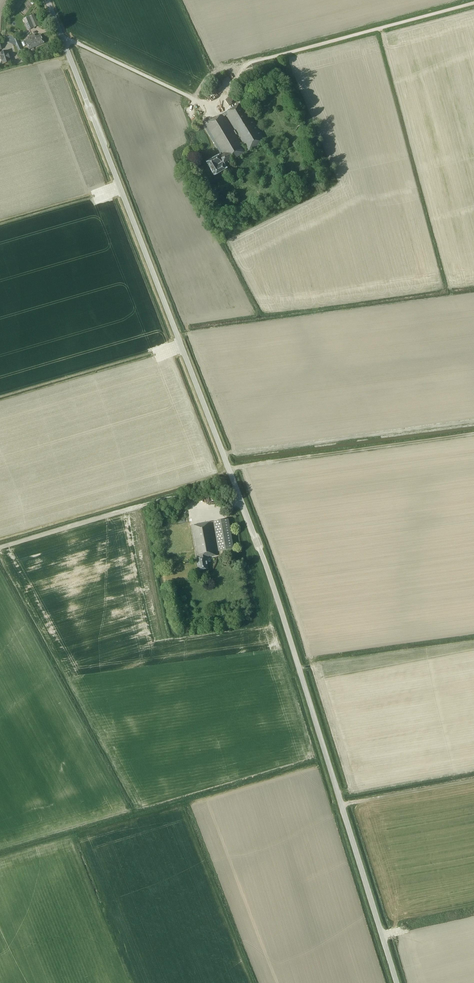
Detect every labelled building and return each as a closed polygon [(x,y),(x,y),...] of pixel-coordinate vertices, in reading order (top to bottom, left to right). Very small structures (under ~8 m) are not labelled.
[(23,19),(28,30),(39,25),(34,14),(23,19)] [(44,43),(41,36),(40,34),(36,36),(35,34),(27,37),(28,39),(25,40),(26,42),(29,50),(44,43)] [(22,50),(17,38),(14,40),(19,52),(22,50)] [(3,64),(11,61),(9,55),(10,54),(9,51),(0,53),(0,54),(3,64)] [(252,64),(254,72),(266,69),(264,61),(252,64)] [(240,98),(243,103),(249,99),(246,95),(240,98)] [(266,141),(243,103),(204,126),(221,154),(219,155),(220,156),(207,163),(215,176),(227,169),(225,165),(229,163),(228,161),(232,159),(233,160),(266,141)] [(213,522),(214,525),(218,551),(234,549),(229,519),(213,522)] [(211,522),(194,525),(191,526),(197,561),(196,561),(197,567),(198,567),(199,570),(207,569),(205,557),(217,555),(211,522)]
